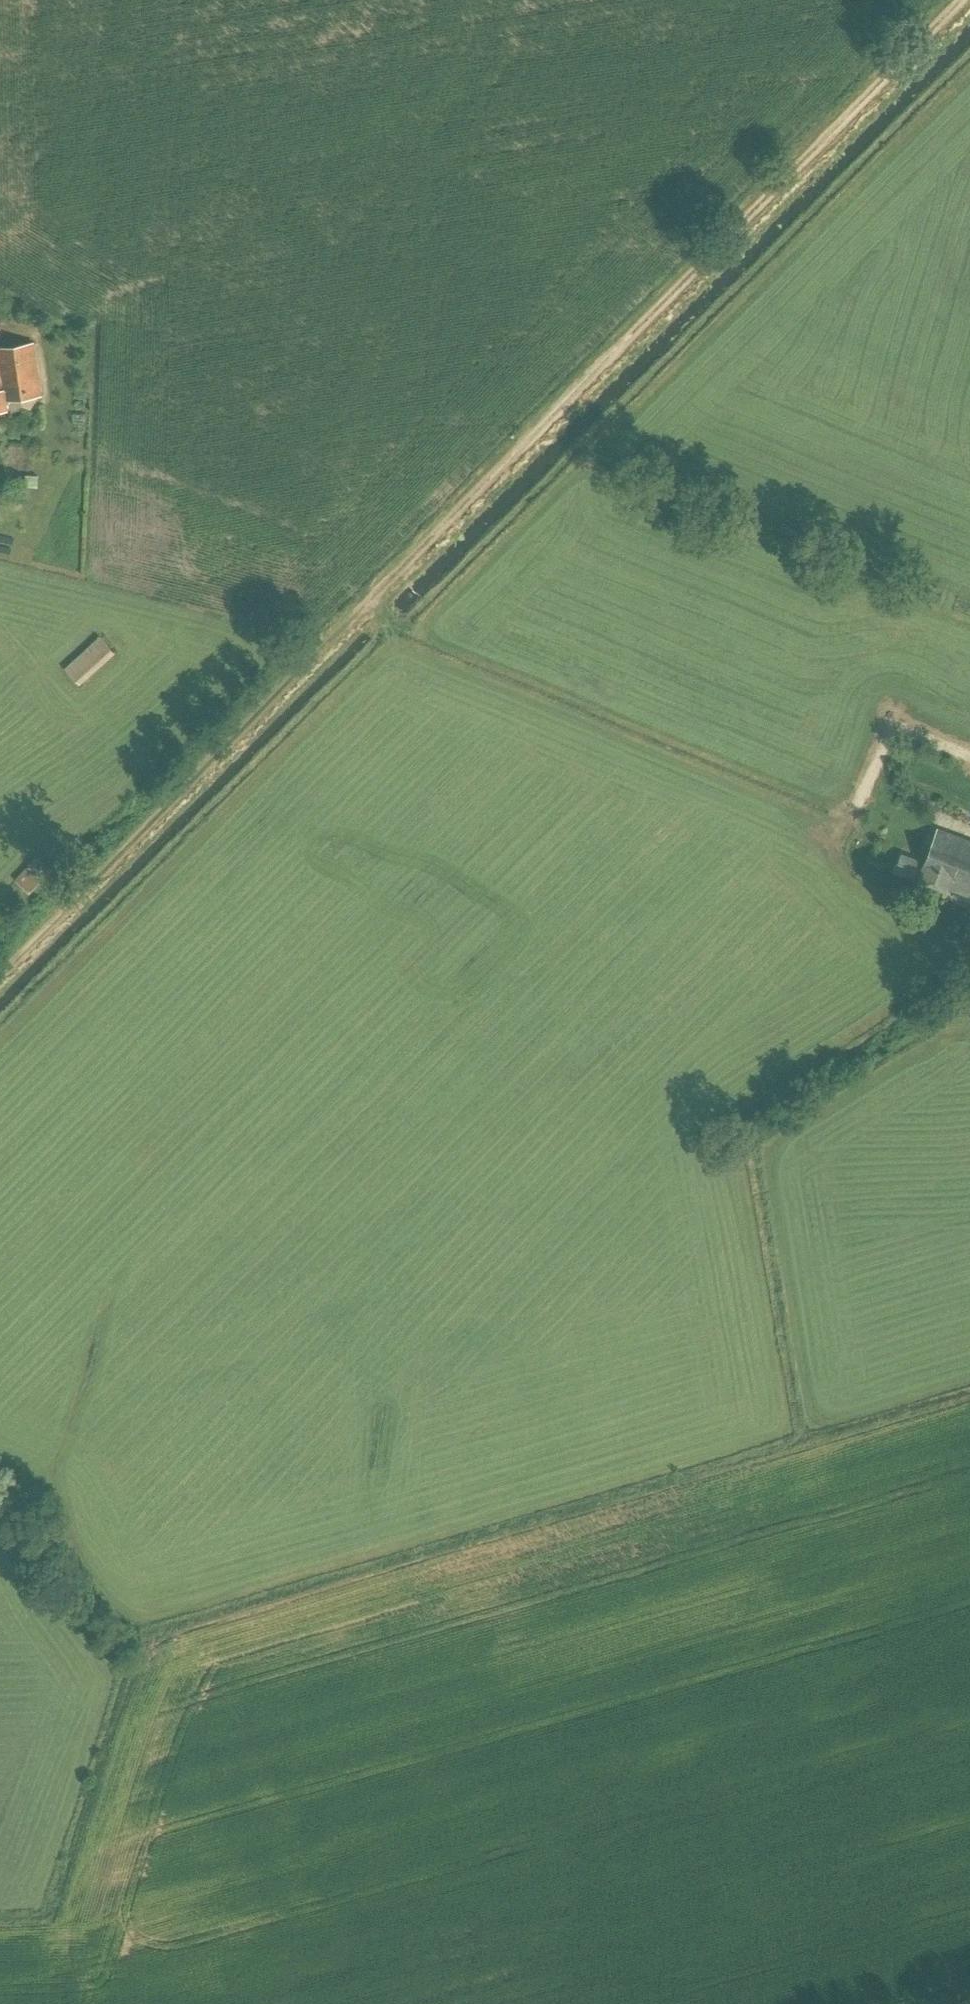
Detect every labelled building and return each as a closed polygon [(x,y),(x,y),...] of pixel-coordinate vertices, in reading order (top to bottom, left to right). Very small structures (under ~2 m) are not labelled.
[(44,396),(35,341),(0,347),(0,411),(8,410),(7,401),(44,396)] [(80,687),(116,654),(100,636),(64,668),(80,687)] [(937,828),(924,861),(901,853),(894,870),(918,879),(950,891),(951,888),(969,895),(969,841),(937,828)] [(30,894),(53,870),(38,855),(15,879),(30,894)] [(961,1000),(969,1011),(969,993),(961,1000)]
